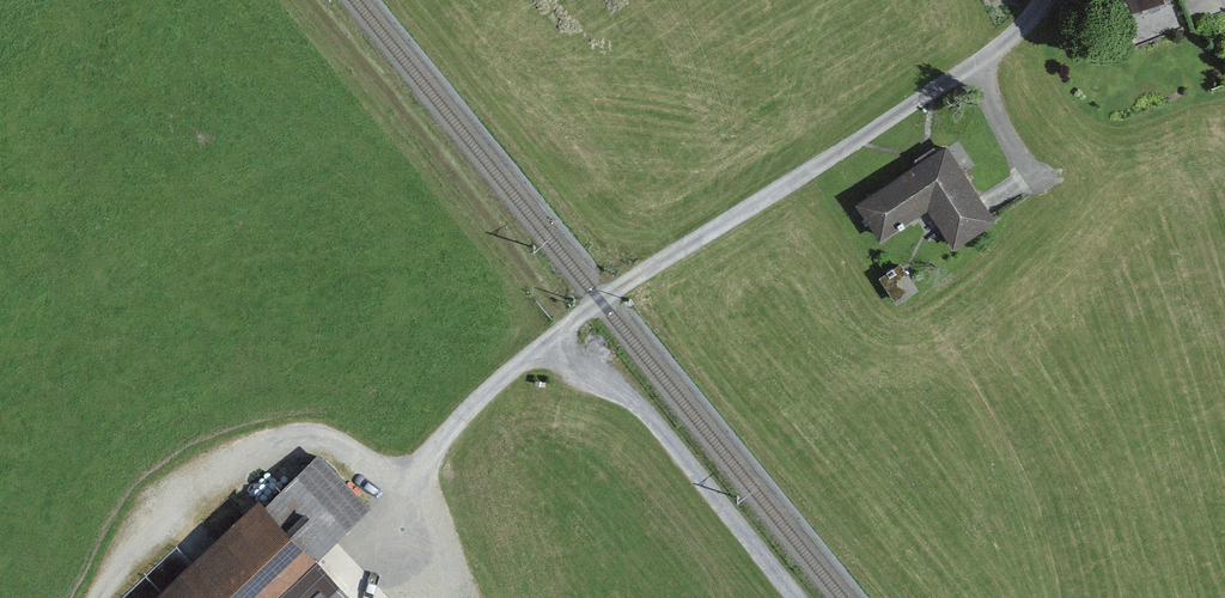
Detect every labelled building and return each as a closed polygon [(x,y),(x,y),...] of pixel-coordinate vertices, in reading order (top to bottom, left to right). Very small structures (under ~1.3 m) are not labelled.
[(1105,11),(1140,0),(1102,0),(1105,11)] [(940,145),(843,203),(867,244),(924,210),(942,240),(983,216),(940,145)] [(918,287),(902,261),(880,275),(896,300),(918,287)] [(152,597),(276,597),(366,512),(306,450),(152,597)]
